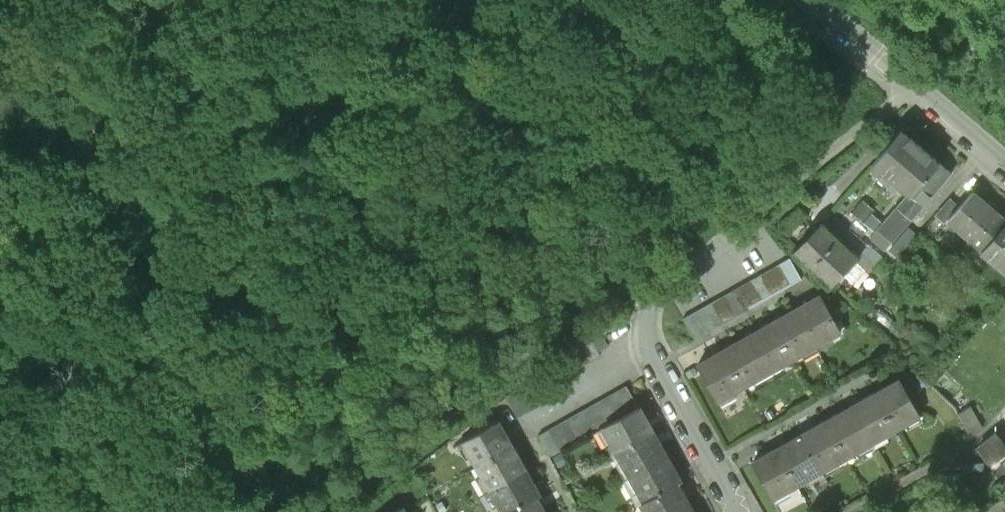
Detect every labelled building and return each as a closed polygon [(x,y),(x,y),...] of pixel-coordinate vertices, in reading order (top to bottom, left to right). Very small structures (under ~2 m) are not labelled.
[(884,171),(913,195),(944,159),(915,135),(884,171)] [(879,235),(891,246),(956,170),(944,159),(913,195),(879,235)] [(1004,233),(1004,214),(978,191),(952,220),(989,252),(1004,233)] [(826,222),(799,256),(842,291),(870,257),(826,222)] [(989,252),(986,255),(1004,271),(1004,233),(989,252)] [(784,263),(679,320),(692,343),(796,286),(784,263)] [(819,351),(843,337),(820,298),(796,313),(819,351)] [(773,327),(795,365),(819,351),(796,313),(773,327)] [(748,341),(770,379),(795,365),(773,327),(748,341)] [(582,367),(609,351),(599,333),(572,348),(574,353),(582,367)] [(724,355),(746,393),(770,379),(748,341),(724,355)] [(551,372),(559,387),(585,373),(574,353),(548,367),(551,372)] [(697,371),(719,408),(746,393),(724,355),(697,371)] [(530,391),(538,404),(561,391),(551,372),(527,385),(530,391)] [(927,415),(905,377),(881,391),(903,429),(927,415)] [(639,409),(627,387),(542,435),(555,457),(639,409)] [(510,403),(520,420),(540,408),(538,404),(530,391),(510,403)] [(856,406),(879,444),(903,429),(881,391),(856,406)] [(832,421),(855,459),(879,444),(856,406),(832,421)] [(605,431),(619,457),(660,434),(645,408),(605,431)] [(1004,441),(1004,412),(993,421),(995,427),(1004,441)] [(806,436),(829,474),(855,459),(832,421),(806,436)] [(468,447),(482,470),(520,448),(506,424),(468,447)] [(1004,452),(1004,443),(994,430),(975,446),(991,465),(1004,452)] [(660,434),(619,457),(632,481),(673,460),(660,434)] [(781,451),(803,489),(829,474),(806,436),(781,451)] [(482,470),(495,492),(533,470),(520,448),(482,470)] [(755,466),(778,504),(803,489),(781,451),(755,466)] [(673,460),(632,481),(645,506),(685,484),(673,460)] [(506,511),(516,511),(544,496),(547,494),(533,470),(495,492),(506,511)] [(645,506),(648,511),(691,511),(698,509),(685,484),(645,506)] [(544,496),(516,511),(553,511),(544,496)]
